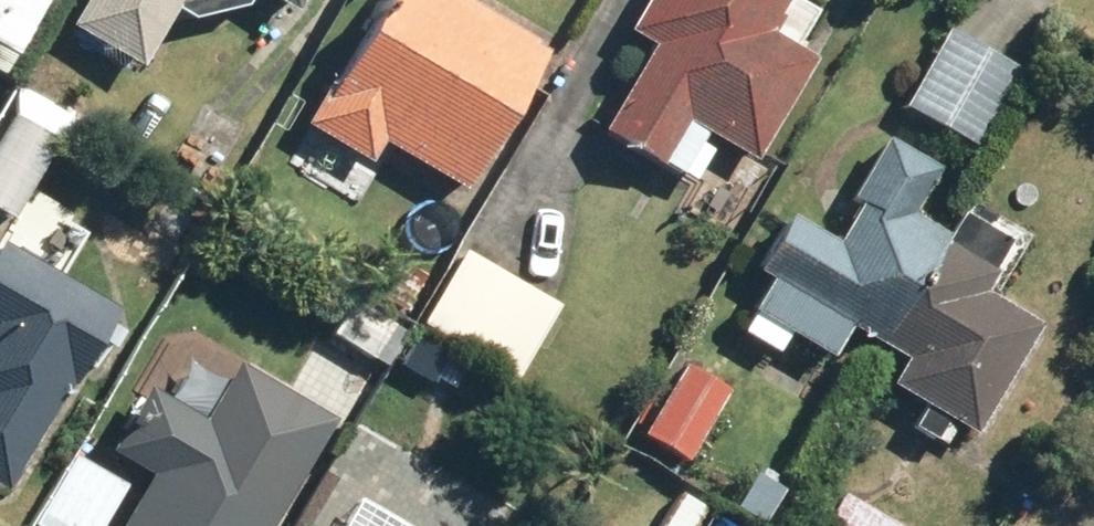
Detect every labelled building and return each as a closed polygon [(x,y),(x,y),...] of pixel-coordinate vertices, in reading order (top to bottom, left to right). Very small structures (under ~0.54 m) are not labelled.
[(12,75),(52,0),(0,0),(0,68),(12,75)] [(78,21),(153,62),(186,0),(90,0),(78,21)] [(562,45),(488,0),(387,0),(317,117),(381,155),(391,138),(476,189),(562,45)] [(790,0),(654,0),(637,31),(657,42),(609,125),(670,160),(697,112),(768,152),(825,53),(776,25),(790,0)] [(980,140),(1017,57),(951,27),(914,110),(980,140)] [(28,86),(0,138),(0,206),(24,218),(79,114),(28,86)] [(899,382),(993,425),(1046,310),(1003,290),(1030,230),(972,203),(961,227),(927,211),(948,166),(889,139),(845,233),(800,212),(760,268),(774,274),(748,331),(789,350),(796,334),(841,355),(857,319),(916,346),(899,382)] [(19,486),(83,372),(96,379),(137,305),(5,232),(0,241),(0,476),(19,486)] [(739,383),(693,355),(649,429),(695,456),(739,383)] [(161,382),(123,447),(158,467),(124,525),(276,525),(342,415),(295,388),(263,442),(161,382)] [(846,487),(823,525),(914,525),(846,487)] [(366,489),(346,524),(328,514),(321,525),(430,525),(366,489)]
